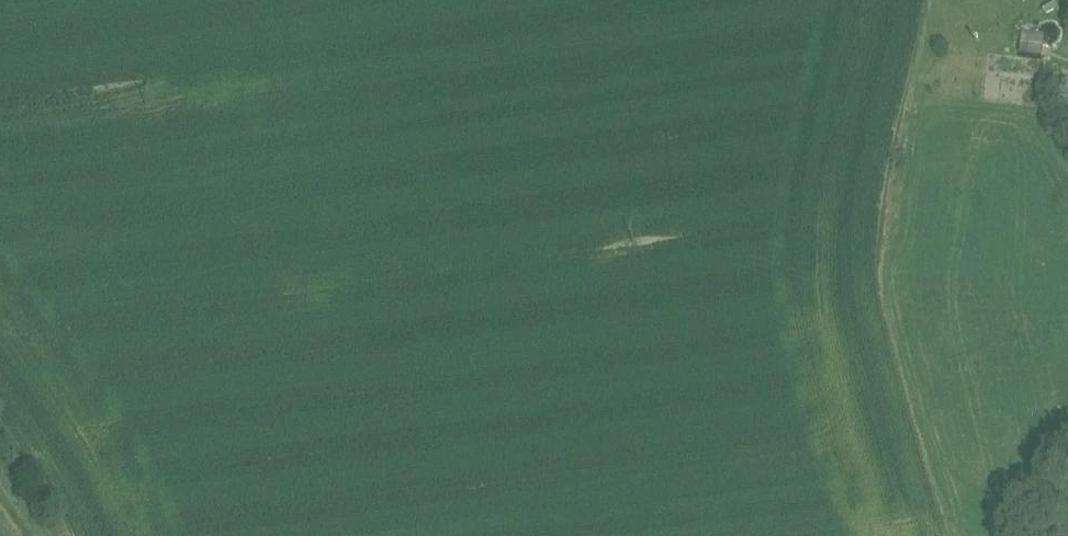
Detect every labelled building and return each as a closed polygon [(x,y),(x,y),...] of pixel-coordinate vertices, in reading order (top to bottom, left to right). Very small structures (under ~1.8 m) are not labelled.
[(1039,54),(1040,32),(1017,31),(1017,54),(1039,54)]
